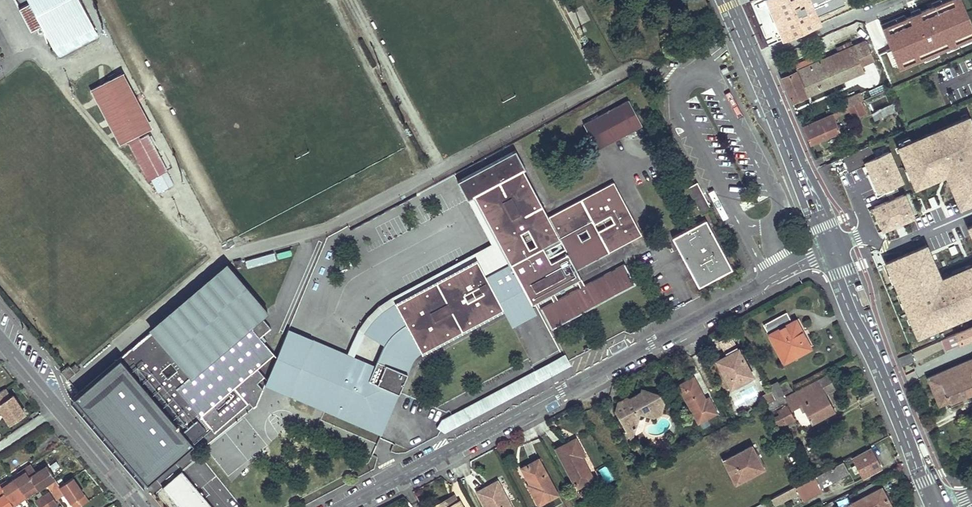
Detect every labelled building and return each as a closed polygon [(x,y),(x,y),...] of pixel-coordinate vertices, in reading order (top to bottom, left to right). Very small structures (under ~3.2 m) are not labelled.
[(31,32),(38,29),(43,26),(59,58),(99,36),(80,0),(14,0),(31,32)] [(872,53),(866,41),(808,66),(805,60),(781,71),(784,77),(782,77),(792,102),(864,70),(861,64),(859,59),(872,53)] [(874,59),(872,53),(859,59),(861,64),(874,59)] [(151,127),(122,74),(110,80),(140,133),(151,127)] [(128,139),(149,180),(167,170),(148,133),(141,137),(140,133),(110,80),(92,89),(121,143),(128,139)] [(863,100),(860,93),(844,100),(847,106),(860,101),(861,101),(863,100)] [(643,126),(629,101),(585,124),(598,149),(643,126)] [(847,106),(846,107),(851,119),(865,114),(860,101),(847,106)] [(839,131),(833,113),(802,126),(809,143),(839,131)] [(948,175),(958,206),(971,201),(971,114),(895,140),(910,188),(948,175)] [(854,168),(865,164),(876,195),(902,186),(887,144),(878,147),(881,155),(875,158),(870,146),(849,155),(854,168)] [(376,364),(373,371),(310,345),(293,387),(327,401),(324,408),(355,421),(358,414),(381,424),(395,389),(400,391),(408,371),(403,369),(406,362),(409,357),(412,352),(419,346),(422,351),(504,309),(506,313),(511,311),(525,304),(530,301),(549,292),(553,289),(576,278),(580,276),(577,270),(642,235),(614,182),(549,217),(514,150),(457,181),(466,199),(474,195),(510,261),(485,274),(476,257),(397,299),(396,297),(393,299),(395,303),(389,307),(385,312),(383,309),(380,313),(373,320),(382,327),(385,324),(400,338),(396,342),(393,347),(385,343),(376,364)] [(712,209),(698,182),(688,186),(703,214),(712,209)] [(904,194),(902,190),(888,196),(890,200),(872,208),(881,230),(914,217),(904,194)] [(474,195),(466,199),(490,243),(391,295),(386,298),(378,304),(368,314),(361,323),(356,333),(348,352),(289,328),(266,385),(324,408),(327,401),(293,387),(310,345),(373,371),(376,364),(354,355),(361,340),(365,332),(385,343),(393,347),(396,342),(400,338),(385,324),(382,327),(373,320),(380,313),(383,309),(385,312),(389,307),(395,303),(393,299),(396,297),(397,299),(476,257),(485,274),(510,261),(474,195)] [(732,268),(706,219),(672,237),(699,286),(732,268)] [(971,312),(971,262),(938,274),(928,246),(886,261),(912,334),(971,312)] [(276,259),(274,252),(247,260),(249,266),(276,259)] [(244,265),(242,259),(235,261),(237,267),(244,265)] [(635,284),(625,264),(584,285),(580,287),(557,298),(553,300),(540,307),(550,328),(635,284)] [(123,355),(74,397),(78,401),(148,483),(197,442),(213,429),(214,431),(251,400),(253,403),(256,406),(257,405),(259,401),(264,389),(258,381),(264,376),(257,367),(273,353),(258,335),(269,326),(261,316),(268,311),(229,265),(154,329),(137,343),(123,355)] [(576,278),(580,287),(584,285),(580,276),(576,278)] [(549,292),(553,300),(557,298),(553,289),(549,292)] [(506,313),(511,324),(536,311),(530,301),(525,304),(511,311),(506,313)] [(812,347),(806,336),(801,339),(792,322),(787,313),(765,325),(784,362),(812,347)] [(806,336),(797,319),(792,322),(801,339),(806,336)] [(954,333),(958,344),(971,338),(971,326),(954,333)] [(417,356),(422,351),(419,346),(412,352),(409,357),(406,362),(403,369),(408,371),(410,366),(413,360),(417,356)] [(753,375),(738,348),(716,360),(731,387),(753,375)] [(913,361),(910,352),(897,357),(901,366),(913,361)] [(534,370),(540,381),(556,372),(569,366),(572,364),(566,353),(550,361),(534,370)] [(927,379),(938,405),(948,401),(948,402),(971,393),(971,359),(927,379)] [(67,379),(75,373),(69,365),(61,372),(67,379)] [(459,424),(540,381),(534,370),(453,413),(459,424)] [(835,388),(828,375),(786,396),(785,393),(783,394),(775,398),(767,403),(770,410),(788,400),(792,408),(801,403),(811,423),(835,411),(826,393),(835,388)] [(705,399),(694,377),(678,385),(698,422),(717,413),(708,397),(705,399)] [(789,391),(784,380),(779,382),(785,393),(789,391)] [(783,394),(776,382),(769,386),(775,398),(783,394)] [(664,401),(660,393),(642,388),(639,396),(633,395),(632,399),(626,397),(618,401),(615,411),(626,431),(636,426),(640,412),(654,416),(661,412),(664,401)] [(355,421),(383,433),(400,391),(395,389),(381,424),(358,414),(355,421)] [(3,391),(0,393),(0,414),(7,425),(22,415),(11,397),(8,399),(3,391)] [(74,397),(71,399),(145,486),(148,483),(78,401),(74,397)] [(795,419),(788,406),(773,414),(780,427),(795,419)] [(442,428),(446,431),(459,424),(453,413),(443,418),(439,426),(442,428)] [(584,455),(576,438),(556,449),(577,488),(593,478),(582,456),(584,455)] [(764,468),(752,445),(724,460),(736,482),(764,468)] [(881,468),(871,448),(853,457),(856,464),(850,466),(854,473),(859,470),(863,477),(881,468)] [(558,494),(539,458),(521,468),(529,483),(527,484),(538,504),(558,494)] [(799,493),(806,506),(825,497),(820,488),(849,472),(842,460),(776,496),(779,503),(799,493)] [(37,472),(32,464),(24,469),(25,471),(14,479),(26,497),(38,489),(30,477),(37,472)] [(605,465),(598,468),(605,481),(612,478),(605,465)] [(60,486),(47,466),(37,472),(30,477),(38,489),(47,483),(52,491),(60,486)] [(181,470),(172,478),(162,486),(180,506),(212,506),(181,470)] [(73,477),(60,486),(52,491),(58,499),(66,494),(74,506),(79,506),(88,501),(73,477)] [(14,479),(3,486),(1,484),(0,485),(0,497),(6,493),(14,505),(26,497),(14,479)] [(497,480),(478,491),(486,506),(512,506),(497,480)] [(876,482),(863,488),(873,506),(886,506),(891,505),(881,487),(880,488),(876,482)] [(863,488),(849,496),(852,502),(851,503),(853,506),(873,506),(863,488)] [(50,492),(43,496),(50,506),(53,506),(58,504),(50,492)] [(6,493),(0,497),(0,506),(11,506),(14,505),(6,493)] [(457,502),(453,495),(446,499),(450,506),(457,502)] [(43,496),(36,501),(40,506),(50,506),(43,496)] [(779,503),(776,496),(771,498),(775,505),(779,503)]
